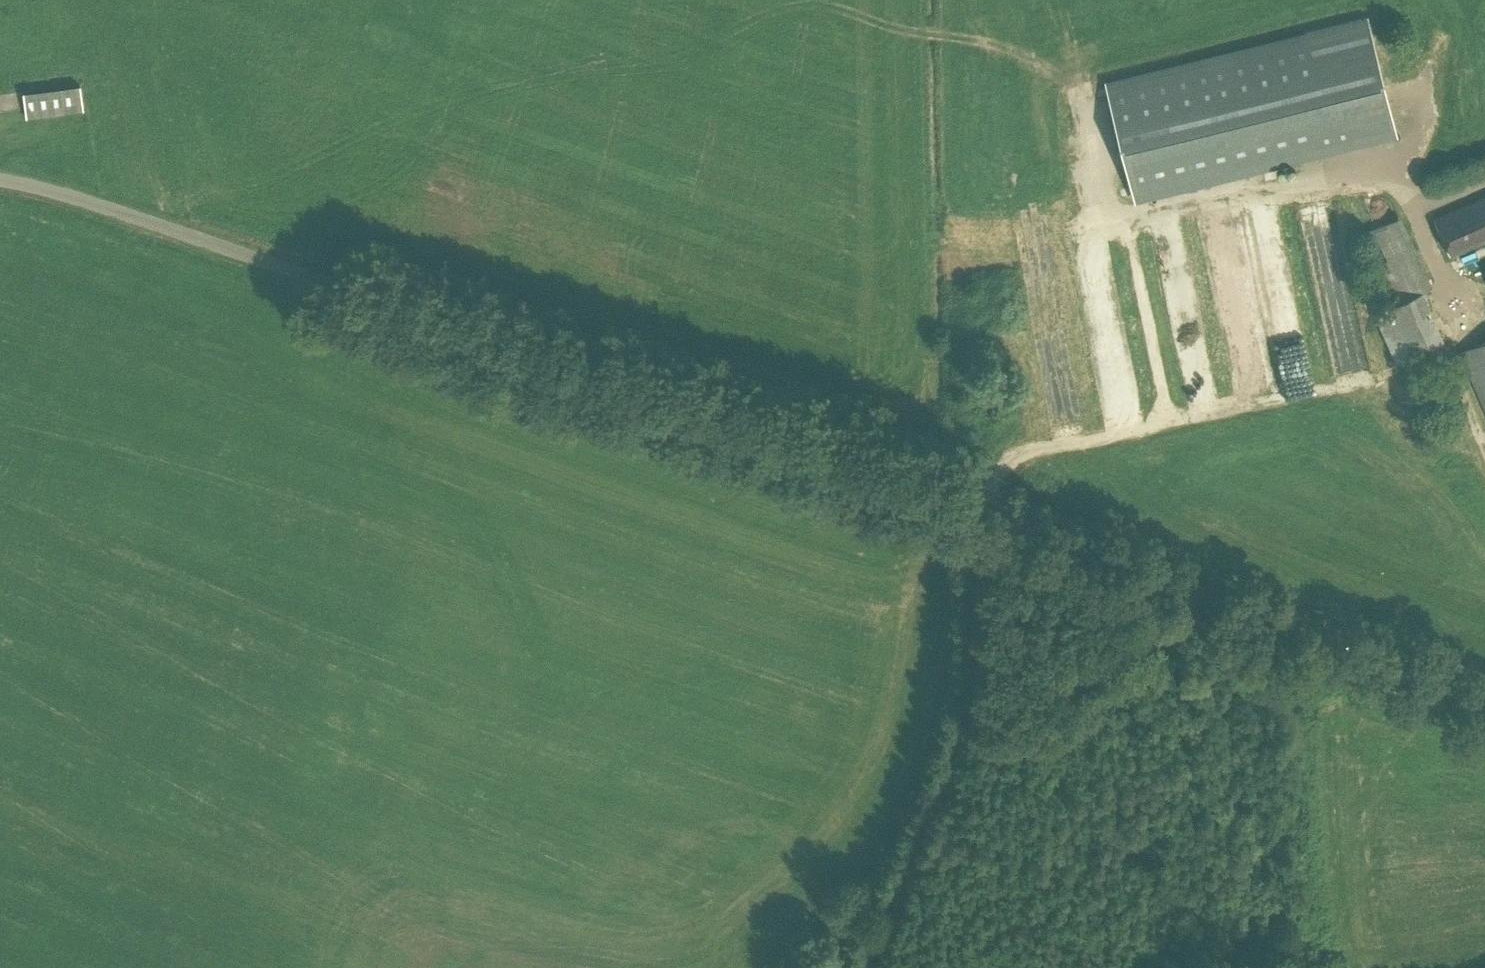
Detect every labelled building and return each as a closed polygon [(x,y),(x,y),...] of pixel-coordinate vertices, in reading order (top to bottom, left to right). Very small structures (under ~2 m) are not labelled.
[(1134,202),(1397,137),(1367,16),(1104,81),(1134,202)] [(27,118),(83,110),(79,85),(24,93),(27,118)] [(1085,184),(1095,181),(1090,163),(1080,166),(1085,184)] [(1433,219),(1449,255),(1484,239),(1484,196),(1433,219)] [(1290,324),(1306,320),(1288,248),(1291,238),(1286,217),(1282,216),(1269,219),(1262,244),(1257,243),(1260,256),(1270,259),(1266,273),(1277,275),(1281,291),(1293,295),(1279,298),(1286,322),(1290,324)] [(1396,362),(1444,340),(1423,292),(1433,288),(1400,216),(1359,234),(1391,304),(1373,313),(1396,362)] [(1331,341),(1361,338),(1351,234),(1321,237),(1331,341)] [(1458,353),(1484,413),(1484,341),(1458,353)]
